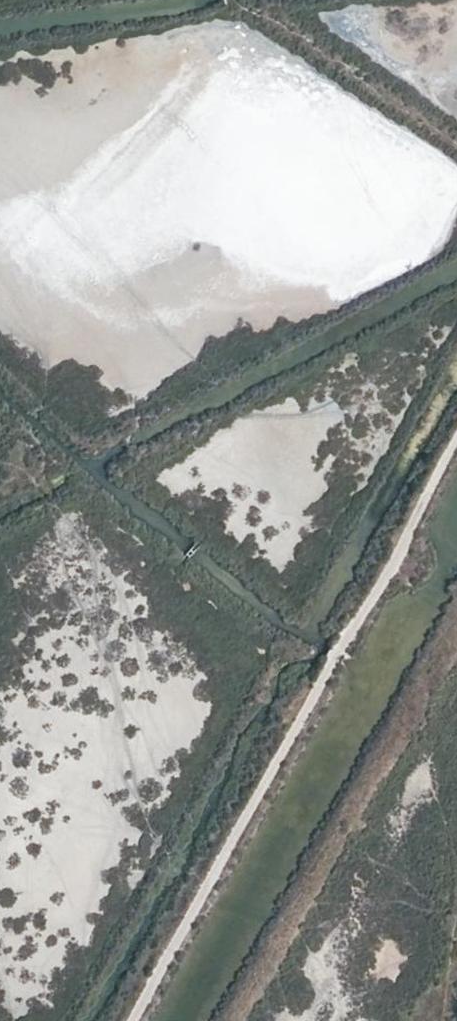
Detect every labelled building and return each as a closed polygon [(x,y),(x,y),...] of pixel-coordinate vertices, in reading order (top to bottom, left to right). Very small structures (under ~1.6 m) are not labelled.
[(335,617),(345,623),(351,612),(341,606),(335,617)]
